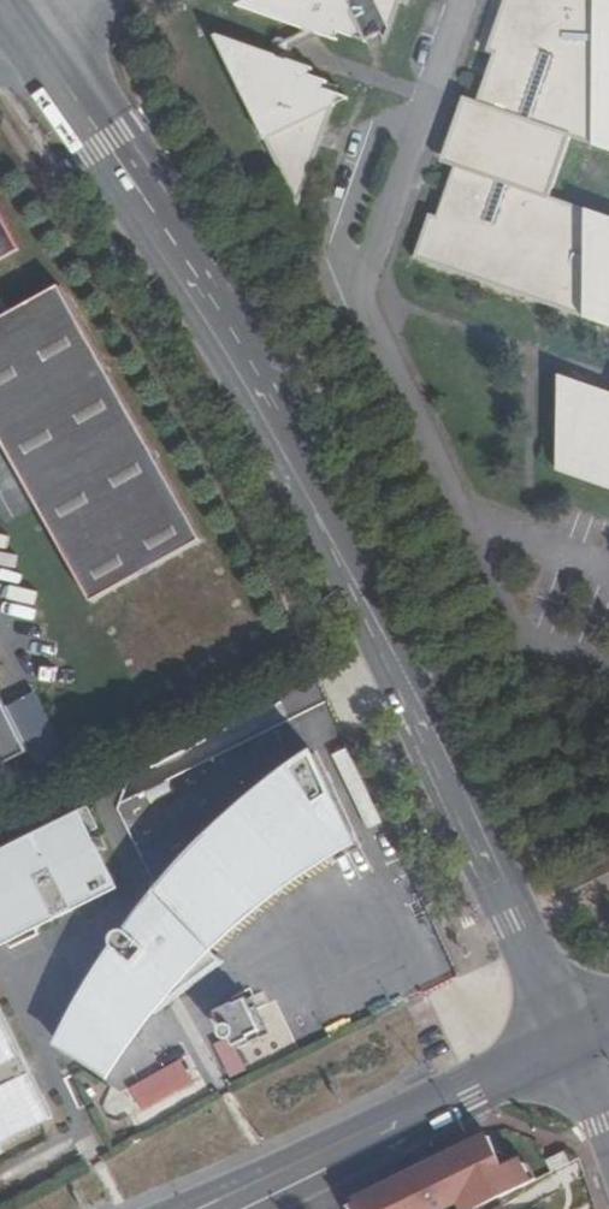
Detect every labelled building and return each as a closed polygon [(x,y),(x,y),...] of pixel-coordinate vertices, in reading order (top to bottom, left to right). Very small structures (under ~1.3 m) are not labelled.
[(241,9),(337,40),(339,33),(367,42),(375,39),(386,43),(401,2),(408,4),(410,0),(255,0),(241,7),(241,9)] [(487,52),(494,54),(477,103),(476,103),(475,106),(478,107),(475,115),(459,110),(445,151),(461,156),(457,168),(454,167),(437,218),(430,215),(416,258),(608,326),(608,221),(553,201),(572,140),(608,153),(608,0),(506,0),(487,52)] [(312,71),(216,38),(298,209),(337,98),(324,94),(327,86),(309,80),(312,71)] [(463,98),(459,110),(475,115),(478,107),(475,106),(476,103),(463,98)] [(461,156),(445,151),(441,162),(454,167),(457,168),(461,156)] [(22,256),(0,216),(0,268),(22,256)] [(88,611),(198,550),(56,292),(10,317),(0,299),(0,449),(88,611)] [(567,396),(573,381),(559,376),(559,393),(567,396)] [(573,381),(567,396),(559,393),(558,471),(608,489),(608,395),(573,381)] [(28,759),(0,702),(0,773),(28,759)] [(66,1030),(55,1053),(103,1081),(123,1053),(146,1023),(172,993),(195,970),(211,954),(236,932),(261,912),(285,894),(308,878),(332,862),(354,850),(313,766),(296,778),(276,793),(251,811),(217,840),(189,867),(164,893),(156,903),(142,919),(128,939),(123,937),(119,936),(115,937),(112,938),(109,943),(108,947),(108,953),(110,956),(113,959),(100,975),(86,997),(66,1030)] [(110,891),(79,825),(0,864),(0,946),(110,891)] [(232,1011),(231,1008),(212,1018),(219,1031),(218,1033),(217,1037),(217,1040),(219,1044),(221,1046),(224,1046),(227,1046),(231,1053),(247,1046),(245,1042),(258,1036),(242,1006),(232,1011)] [(48,1123),(0,1026),(0,1147),(48,1123)] [(145,1113),(199,1084),(185,1059),(132,1088),(145,1113)] [(489,1136),(443,1159),(452,1177),(396,1204),(398,1208),(443,1208),(464,1199),(469,1208),(480,1208),(502,1198),(530,1185),(518,1161),(505,1167),(489,1136)] [(572,1164),(566,1153),(547,1162),(553,1173),(572,1164)] [(452,1177),(443,1159),(387,1186),(396,1204),(452,1177)] [(387,1186),(355,1202),(358,1208),(398,1208),(396,1204),(387,1186)] [(502,1198),(480,1208),(508,1208),(502,1198)]
